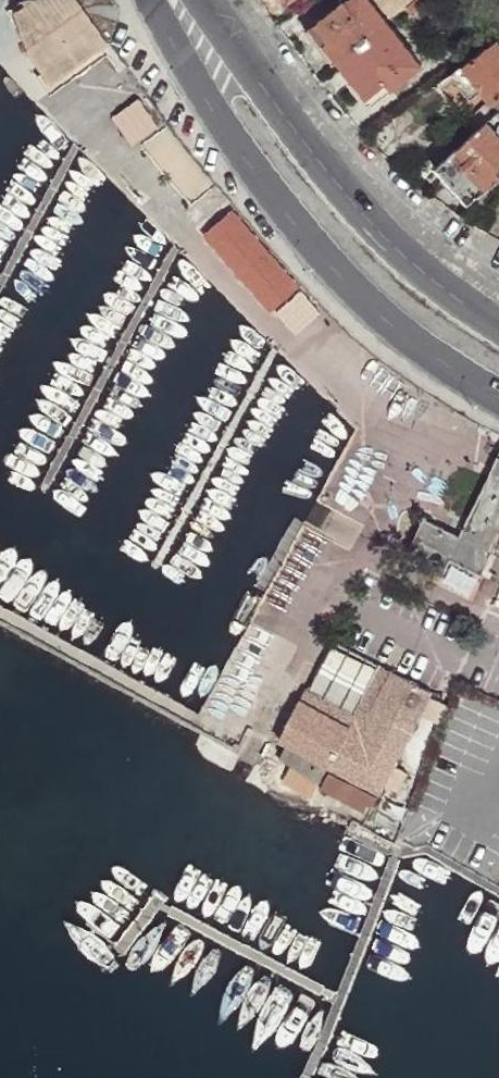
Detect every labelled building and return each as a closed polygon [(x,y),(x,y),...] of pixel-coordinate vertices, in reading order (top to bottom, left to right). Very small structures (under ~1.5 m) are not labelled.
[(64,50),(105,28),(86,0),(32,0),(18,16),(17,23),(20,43),(46,25),(64,50)] [(288,8),(300,0),(282,0),(288,8)] [(388,23),(369,0),(350,0),(346,4),(344,2),(316,24),(329,40),(325,44),(339,62),(388,23)] [(421,65),(388,23),(339,62),(368,97),(386,83),(392,89),(421,65)] [(35,65),(64,50),(46,25),(20,43),(35,65)] [(495,43),(463,67),(483,93),(492,106),(498,101),(498,49),(495,43)] [(483,93),(463,67),(451,75),(471,102),(483,93)] [(146,99),(122,116),(139,140),(163,123),(146,99)] [(498,111),(486,122),(498,135),(498,112),(498,111)] [(486,122),(468,138),(497,170),(498,168),(498,135),(486,122)] [(468,138),(436,168),(468,203),(498,180),(498,173),(497,170),(468,138)] [(306,291),(245,222),(230,236),(219,223),(208,233),(280,315),(306,291)] [(409,550),(445,568),(449,559),(480,574),(498,536),(498,454),(458,536),(424,519),(409,550)] [(294,706),(359,740),(393,673),(379,666),(355,714),(304,687),(294,706)] [(393,673),(359,740),(294,706),(275,742),(290,749),(283,762),(295,768),(325,784),(331,771),(381,796),(434,694),(393,673)] [(325,784),(295,768),(287,785),(316,800),(325,784)] [(383,803),(333,778),(326,792),(367,813),(370,808),(378,812),(383,803)]
